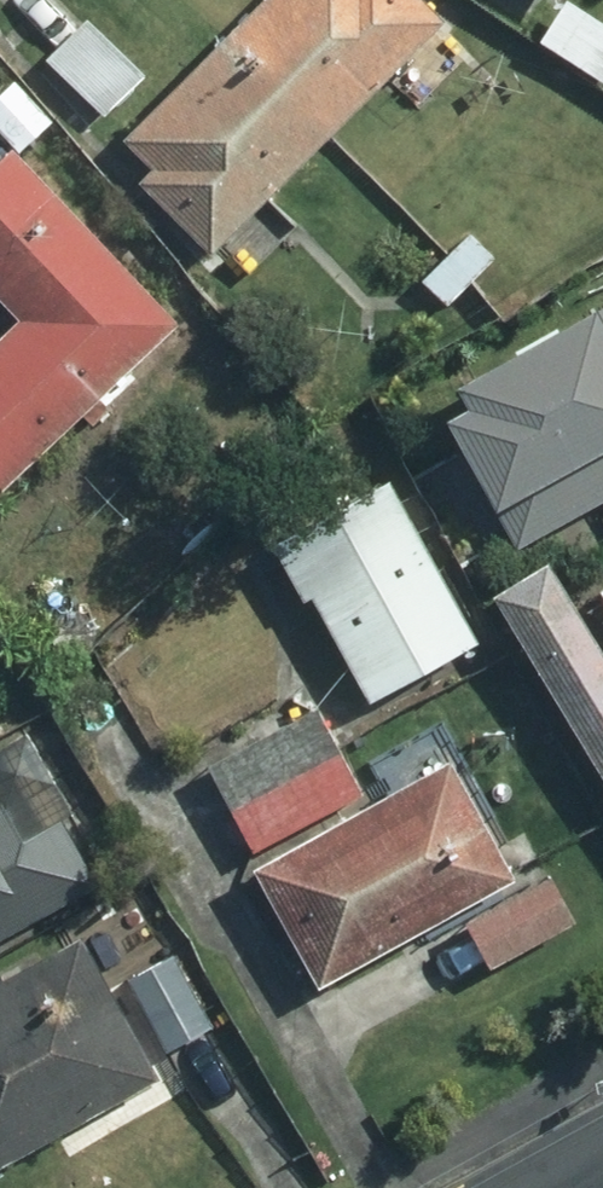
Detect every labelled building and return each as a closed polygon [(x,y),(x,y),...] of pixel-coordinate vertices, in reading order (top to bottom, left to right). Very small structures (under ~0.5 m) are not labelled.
[(319,130),(429,23),(407,0),(253,0),(222,31),(229,39),(319,130)] [(532,39),(598,83),(602,75),(602,30),(559,0),(532,39)] [(199,251),(319,130),(229,39),(222,31),(100,153),(199,251)] [(10,165),(43,133),(0,89),(0,154),(10,165)] [(0,158),(0,307),(10,317),(0,327),(0,480),(68,415),(79,426),(96,410),(85,399),(162,325),(0,158)] [(443,254),(466,277),(488,256),(465,233),(443,254)] [(441,302),(466,277),(443,254),(418,278),(441,302)] [(507,546),(602,493),(602,304),(440,393),(451,413),(438,420),(507,546)] [(359,703),(465,644),(377,487),(260,551),(289,603),(300,596),(359,703)] [(481,600),(602,797),(602,661),(594,666),(534,567),(481,600)] [(587,596),(602,622),(602,586),(587,596)] [(354,794),(311,711),(199,768),(242,851),(354,794)] [(245,871),(308,984),(499,881),(437,765),(245,871)] [(85,882),(50,821),(10,843),(0,825),(0,929),(85,882)] [(109,832),(84,846),(107,886),(131,872),(109,832)] [(458,925),(480,966),(562,923),(539,881),(458,925)] [(0,979),(0,1161),(143,1080),(65,942),(0,979)] [(166,957),(119,983),(157,1051),(203,1025),(166,957)]
